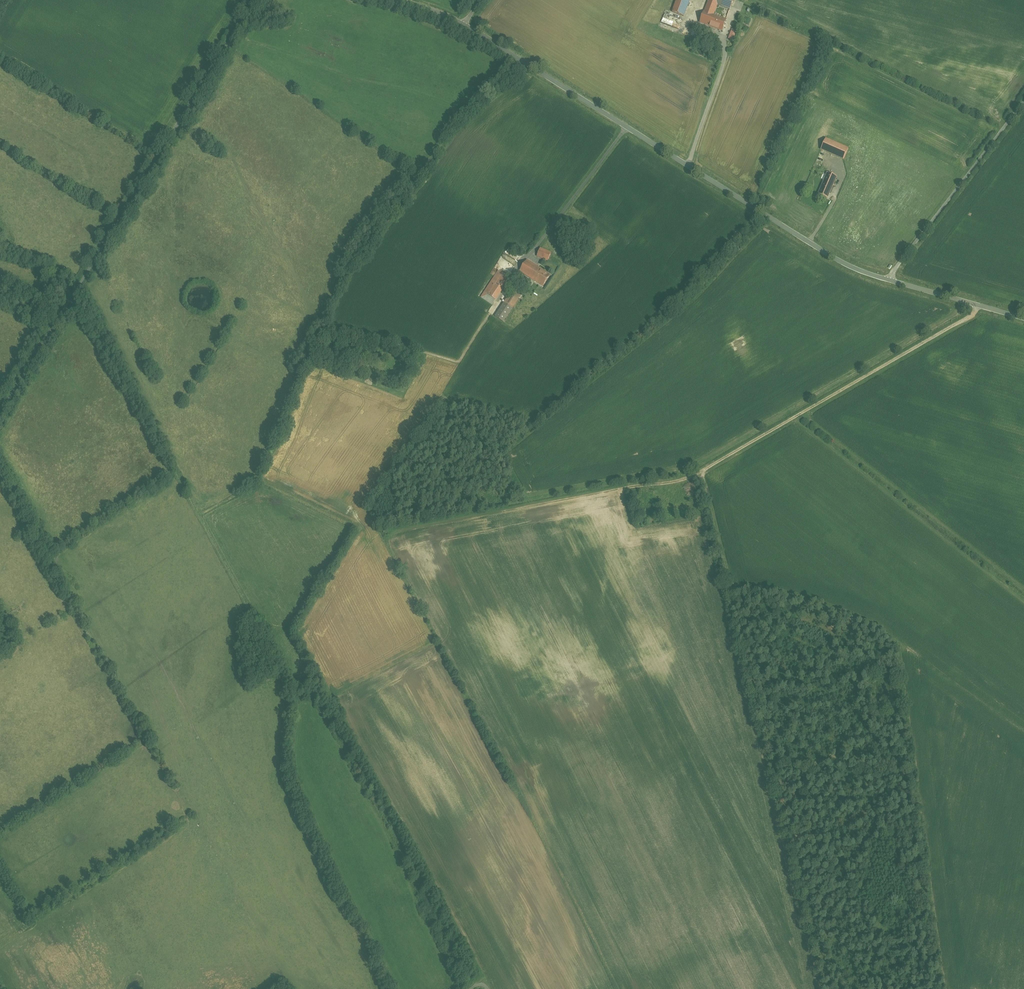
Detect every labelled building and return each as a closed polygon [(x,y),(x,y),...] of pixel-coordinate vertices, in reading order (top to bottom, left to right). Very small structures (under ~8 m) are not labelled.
[(671,13),(684,17),(689,0),(675,0),(671,13)] [(725,19),(708,13),(704,21),(714,25),(715,24),(722,27),(725,19)] [(666,19),(664,23),(677,28),(678,24),(666,19)] [(822,150),(843,160),(848,149),(826,139),(822,150)] [(828,172),(824,183),(833,186),(834,186),(838,176),(828,172)] [(828,198),(833,186),(824,183),(819,195),(828,198)] [(544,250),(543,250),(540,257),(546,259),(548,253),(544,251),(544,250)] [(539,270),(528,263),(523,271),(534,278),(539,270)] [(480,298),(492,305),(509,277),(497,270),(480,298)] [(502,302),(493,317),(503,322),(512,307),(502,302)]
